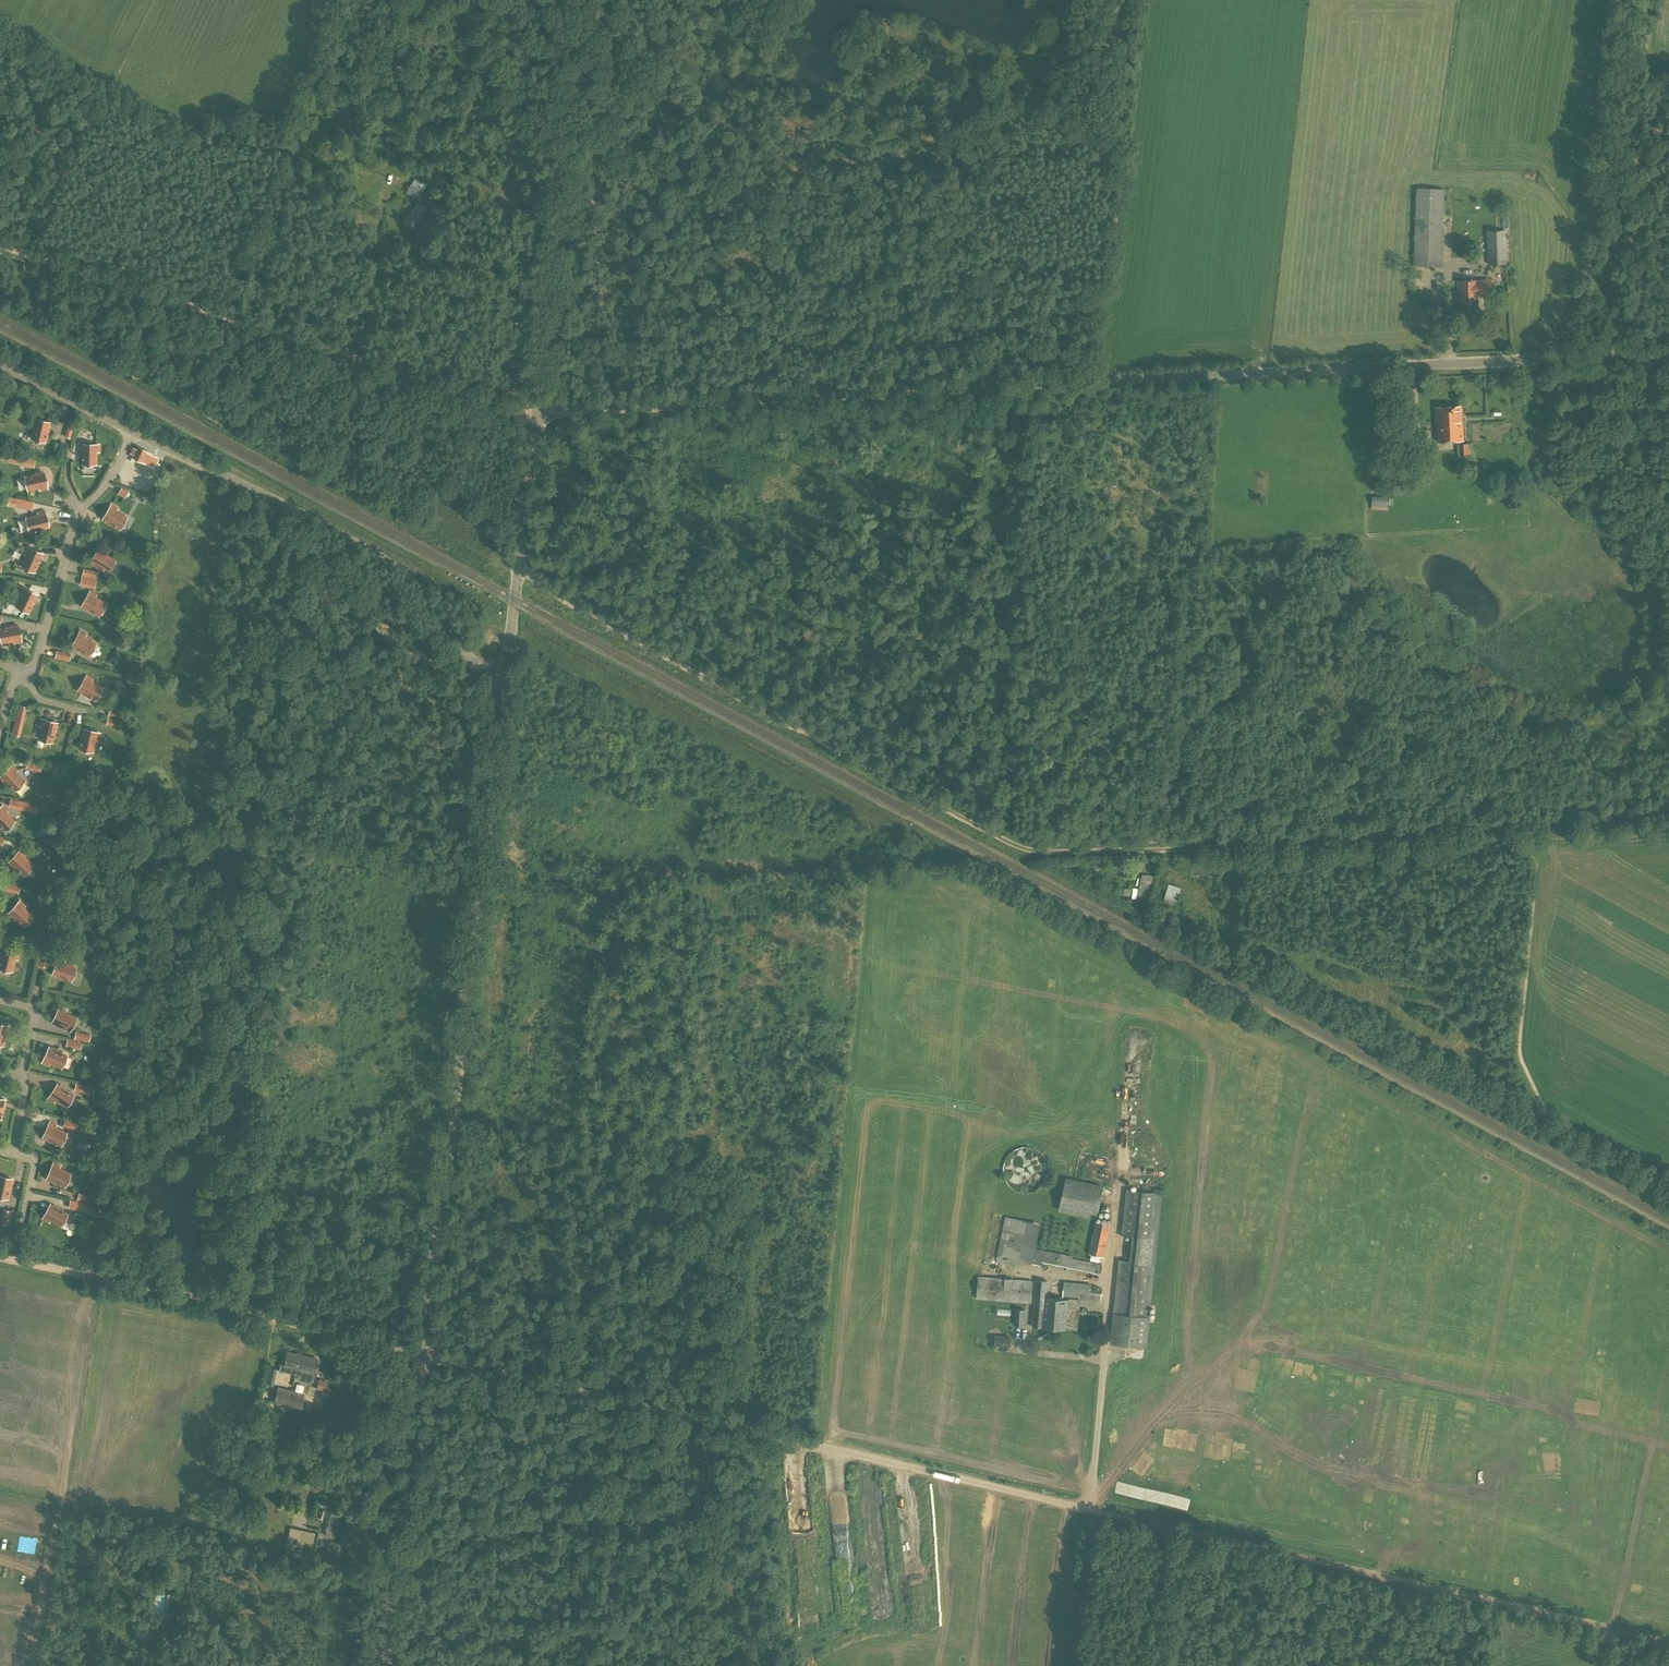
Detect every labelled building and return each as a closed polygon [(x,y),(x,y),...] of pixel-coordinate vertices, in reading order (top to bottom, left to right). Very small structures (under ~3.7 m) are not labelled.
[(407,192),(419,198),(423,190),(411,184),(407,192)] [(1442,266),(1445,189),(1416,188),(1414,266),(1442,266)] [(415,228),(422,216),(412,211),(406,223),(415,228)] [(1490,264),(1507,263),(1505,229),(1488,231),(1490,264)] [(1479,309),(1479,296),(1493,295),(1492,279),(1457,281),(1458,297),(1460,297),(1461,310),(1479,309)] [(1438,442),(1464,440),(1462,405),(1436,407),(1438,442)] [(51,417),(53,410),(44,408),(42,415),(51,417)] [(45,441),(50,422),(34,419),(32,426),(35,426),(32,438),(45,441)] [(72,439),(76,424),(69,422),(64,437),(72,439)] [(1471,442),(1459,443),(1459,454),(1471,454),(1471,442)] [(99,451),(99,444),(82,443),(82,463),(96,463),(96,451),(99,451)] [(152,453),(138,446),(136,448),(134,447),(132,452),(134,453),(133,456),(148,463),(152,453)] [(35,460),(22,457),(20,464),(33,468),(35,460)] [(48,488),(44,472),(25,476),(28,489),(40,487),(41,489),(48,488)] [(125,496),(129,491),(122,487),(119,493),(125,496)] [(34,502),(17,499),(16,505),(33,509),(34,502)] [(1371,509),(1388,509),(1389,499),(1372,499),(1371,509)] [(119,528),(126,517),(115,510),(117,508),(112,505),(104,518),(119,528)] [(30,531),(49,526),(45,510),(38,512),(38,515),(26,518),(30,531)] [(34,571),(42,553),(27,547),(24,553),(27,554),(22,566),(34,571)] [(107,571),(113,560),(103,554),(104,552),(99,548),(91,561),(107,571)] [(97,579),(98,572),(84,569),(83,575),(97,579)] [(95,587),(97,580),(82,577),(81,583),(95,587)] [(29,612),(37,594),(23,587),(19,594),(22,595),(16,606),(29,612)] [(98,614),(104,603),(94,597),(95,595),(90,592),(83,605),(98,614)] [(19,625),(0,629),(0,630),(2,642),(14,640),(15,642),(22,641),(19,625)] [(89,655),(95,643),(84,637),(86,635),(80,631),(72,645),(89,655)] [(69,661),(71,654),(57,651),(55,657),(69,661)] [(95,699),(101,688),(91,682),(92,679),(86,676),(79,690),(95,699)] [(452,697),(455,691),(447,687),(444,693),(452,697)] [(23,721),(26,707),(20,706),(16,720),(23,721)] [(123,719),(125,711),(110,708),(108,716),(123,719)] [(121,728),(122,719),(108,716),(106,724),(121,728)] [(52,741),(56,723),(41,720),(40,725),(42,726),(40,738),(52,741)] [(98,740),(99,733),(83,729),(79,748),(92,751),(95,739),(98,740)] [(40,771),(42,763),(27,760),(25,768),(40,771)] [(14,790),(24,781),(15,772),(17,770),(12,765),(1,776),(14,790)] [(205,768),(204,768),(195,767),(194,787),(202,788),(203,788),(205,768)] [(8,806),(9,796),(0,795),(0,804),(8,806)] [(36,813),(38,805),(11,798),(9,806),(36,813)] [(14,821),(5,812),(7,810),(3,805),(0,808),(0,826),(4,830),(14,821)] [(23,874),(32,865),(23,856),(24,854),(20,850),(10,861),(23,874)] [(1150,901),(1158,872),(1149,869),(1147,875),(1142,873),(1136,897),(1150,901)] [(18,894),(20,885),(6,881),(4,890),(18,894)] [(1163,900),(1176,904),(1181,886),(1168,883),(1163,900)] [(23,924),(31,915),(22,907),(24,906),(20,901),(10,912),(23,924)] [(34,954),(36,946),(22,942),(20,950),(34,954)] [(20,952),(4,948),(0,965),(0,967),(12,970),(15,958),(18,959),(20,952)] [(46,967),(49,953),(41,951),(38,965),(46,967)] [(72,980),(76,967),(65,963),(66,961),(59,958),(53,973),(72,980)] [(71,1029),(76,1017),(65,1012),(66,1009),(59,1007),(53,1021),(71,1029)] [(11,1026),(0,1023),(0,1044),(4,1044),(6,1032),(9,1033),(11,1026)] [(74,1040),(82,1042),(82,1041),(89,1042),(91,1034),(76,1031),(74,1039),(74,1040)] [(74,1040),(74,1039),(67,1038),(66,1046),(80,1049),(82,1042),(74,1040)] [(62,1067),(67,1055),(49,1047),(43,1062),(49,1065),(51,1062),(62,1067)] [(93,1097),(95,1086),(76,1082),(74,1090),(88,1093),(88,1095),(93,1097)] [(68,1105),(75,1094),(58,1083),(50,1097),(56,1101),(57,1099),(68,1105)] [(78,1130),(80,1121),(64,1118),(63,1126),(78,1130)] [(61,1145),(67,1133),(56,1127),(57,1125),(50,1122),(43,1136),(61,1145)] [(65,1186),(71,1173),(59,1168),(61,1166),(54,1163),(47,1178),(65,1186)] [(12,1179),(0,1176),(0,1196),(8,1198),(12,1179)] [(1097,1218),(1104,1185),(1066,1177),(1059,1210),(1097,1218)] [(1149,1318),(1158,1237),(1154,1236),(1158,1192),(1126,1189),(1122,1235),(1132,1236),(1130,1260),(1119,1259),(1113,1314),(1110,1343),(1145,1347),(1148,1317),(1149,1318)] [(92,1203),(93,1195),(79,1192),(77,1200),(92,1203)] [(90,1212),(91,1204),(77,1201),(75,1209),(90,1212)] [(61,1225),(68,1214),(51,1204),(43,1218),(49,1222),(51,1219),(61,1225)] [(9,1226),(12,1211),(4,1209),(0,1223),(9,1226)] [(996,1261),(1019,1267),(1029,1222),(1005,1216),(996,1261)] [(1089,1253),(1106,1255),(1110,1223),(1093,1221),(1089,1253)] [(1103,1264),(1102,1264),(1076,1259),(1077,1256),(1061,1253),(1044,1250),(1036,1249),(1033,1259),(1042,1261),(1101,1273),(1103,1264)] [(1032,1303),(1034,1281),(978,1276),(976,1298),(1032,1303)] [(1068,1299),(1047,1297),(1048,1281),(1036,1280),(1032,1326),(1066,1329),(1077,1330),(1080,1299),(1101,1301),(1102,1289),(1091,1288),(1092,1284),(1064,1281),(1062,1298),(1068,1298),(1068,1299)] [(1025,1325),(1026,1309),(1015,1308),(1014,1324),(1025,1325)] [(1001,1326),(984,1326),(984,1337),(1001,1336),(1001,1326)] [(314,1374),(318,1359),(287,1352),(284,1365),(281,1365),(280,1370),(297,1374),(297,1377),(299,1380),(311,1383),(312,1381),(314,1374)] [(300,1410),(304,1393),(278,1386),(274,1403),(300,1410)] [(345,1540),(350,1519),(331,1514),(326,1536),(345,1540)] [(313,1543),(315,1532),(290,1527),(286,1543),(297,1546),(298,1540),(313,1543)] [(161,1638),(165,1622),(153,1620),(150,1636),(161,1638)]
